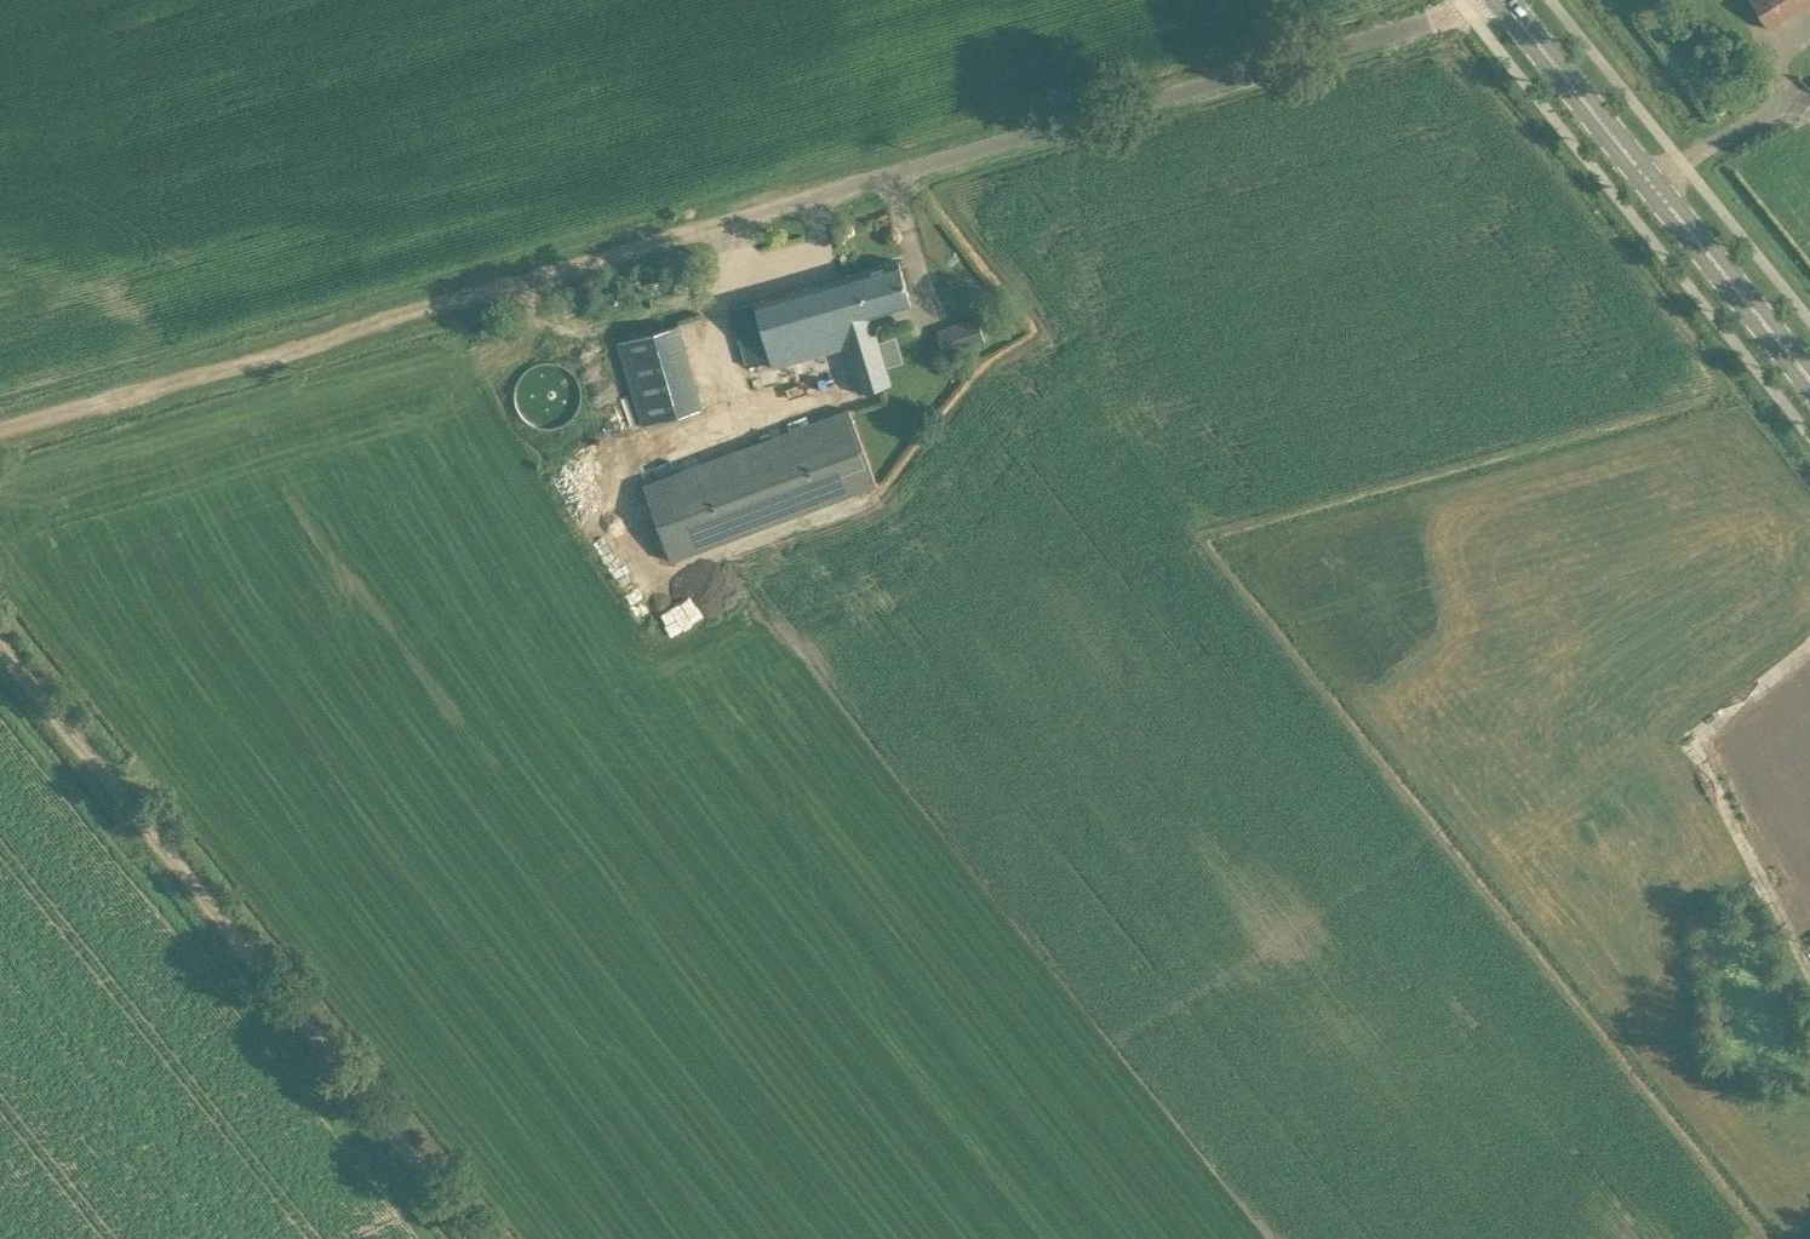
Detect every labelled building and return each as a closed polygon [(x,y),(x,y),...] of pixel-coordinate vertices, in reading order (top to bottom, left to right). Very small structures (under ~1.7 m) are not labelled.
[(1769,29),(1789,16),(1809,2),(1809,0),(1751,0),(1769,29)] [(847,352),(859,396),(891,385),(872,317),(912,303),(899,260),(731,308),(738,332),(746,365),(771,359),(773,368),(846,349),(847,352)] [(940,328),(949,354),(987,341),(979,315),(940,328)] [(706,404),(684,322),(619,339),(642,422),(706,404)] [(539,427),(545,429),(552,428),(559,427),(564,424),(569,421),(575,415),(577,412),(580,406),(582,400),(582,393),(581,387),(580,383),(577,377),(573,372),(570,369),(565,366),(559,363),(554,362),(547,361),(538,363),(533,364),(529,367),(525,371),(522,375),(518,382),(517,386),(516,394),(516,398),(517,404),(520,411),(522,415),(527,420),(533,423),(539,427)] [(643,484),(671,561),(877,484),(848,407),(643,484)]
